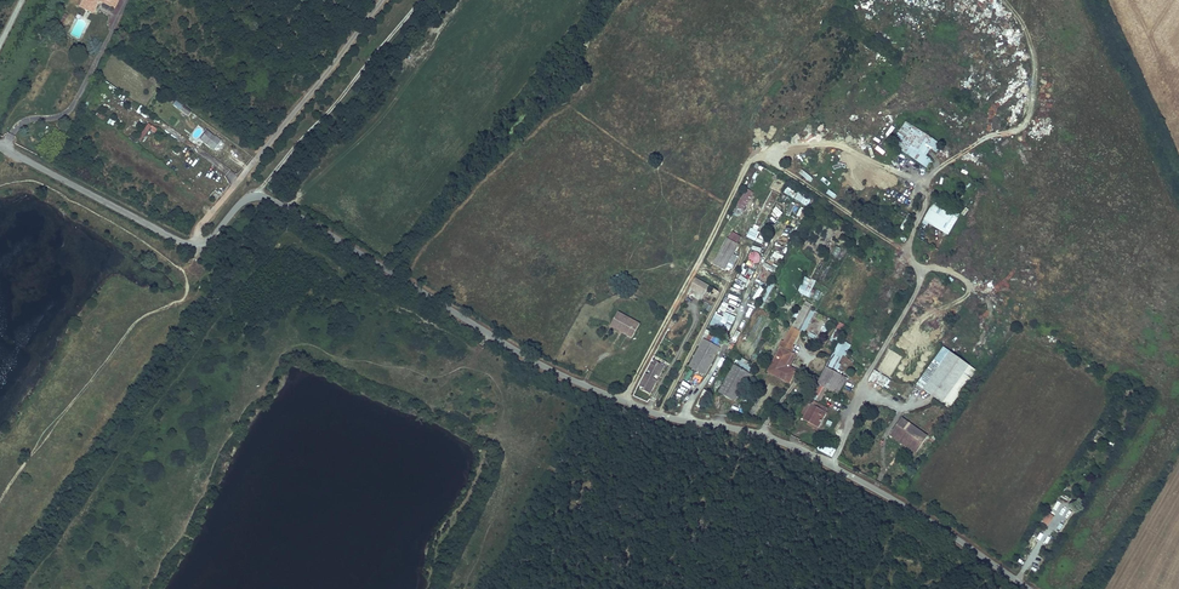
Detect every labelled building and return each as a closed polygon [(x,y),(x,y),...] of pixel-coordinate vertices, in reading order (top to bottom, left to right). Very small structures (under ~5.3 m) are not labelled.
[(81,2),(95,10),(99,1),(100,0),(82,0),(81,2)] [(99,1),(115,9),(116,6),(105,0),(100,0),(99,1)] [(95,10),(81,2),(79,6),(93,14),(95,10)] [(295,50),(288,58),(292,61),(298,53),(295,50)] [(172,106),(187,116),(191,111),(175,101),(172,106)] [(97,112),(95,116),(103,121),(105,117),(97,112)] [(942,144),(907,122),(892,146),(929,169),(934,162),(927,158),(931,151),(936,154),(942,144)] [(152,128),(147,124),(137,140),(141,143),(149,131),(152,128)] [(205,133),(200,139),(212,149),(220,140),(215,137),(214,138),(207,132),(208,131),(205,128),(203,131),(205,133)] [(932,132),(930,136),(941,142),(943,138),(932,132)] [(810,183),(814,179),(802,169),(798,173),(810,183)] [(815,181),(813,184),(821,189),(823,185),(815,181)] [(782,193),(796,201),(800,194),(785,186),(782,193)] [(743,211),(754,193),(747,189),(736,207),(743,211)] [(958,218),(933,204),(926,216),(951,231),(958,218)] [(780,217),(783,214),(776,207),(773,210),(780,217)] [(903,221),(907,224),(912,216),(905,212),(895,228),(898,230),(903,221)] [(951,231),(926,216),(924,220),(948,235),(951,231)] [(715,263),(725,269),(742,240),(733,235),(730,241),(728,240),(715,263)] [(762,245),(765,238),(759,235),(756,242),(762,245)] [(735,266),(739,257),(734,255),(730,264),(735,266)] [(764,263),(762,268),(774,273),(776,268),(764,263)] [(798,293),(809,298),(816,281),(805,277),(798,293)] [(694,292),(692,297),(702,301),(709,285),(695,278),(689,290),(694,292)] [(765,293),(768,294),(775,284),(772,283),(765,293)] [(757,302),(764,289),(760,287),(753,299),(757,302)] [(816,289),(811,298),(817,301),(822,293),(816,289)] [(806,301),(784,342),(792,346),(800,331),(798,330),(810,308),(807,306),(809,303),(806,301)] [(800,331),(805,334),(817,312),(810,308),(798,330),(800,331)] [(641,326),(619,313),(613,324),(630,334),(629,337),(634,340),(641,326)] [(835,351),(841,339),(848,327),(841,323),(828,348),(835,351)] [(611,327),(629,337),(630,334),(613,324),(611,327)] [(807,340),(816,342),(818,336),(809,333),(807,340)] [(712,343),(719,347),(722,341),(715,337),(712,343)] [(804,408),(802,413),(807,415),(814,419),(812,423),(819,427),(826,413),(810,403),(813,398),(818,401),(827,388),(833,392),(842,376),(836,372),(833,370),(848,343),(841,339),(835,351),(833,355),(823,373),(814,391),(809,400),(804,408)] [(708,341),(691,369),(706,377),(721,348),(719,347),(712,343),(708,341)] [(784,342),(781,348),(789,352),(792,346),(784,342)] [(833,370),(836,372),(846,354),(848,355),(853,346),(848,343),(833,370)] [(943,347),(935,358),(942,364),(950,352),(943,347)] [(789,352),(781,348),(769,371),(789,383),(795,372),(785,367),(792,354),(789,352)] [(976,370),(950,352),(942,364),(935,358),(917,385),(949,408),(965,386),(958,381),(963,374),(970,378),(976,370)] [(740,358),(736,365),(750,372),(752,368),(748,366),(750,362),(740,358)] [(655,366),(652,364),(648,371),(651,373),(650,376),(647,374),(640,387),(645,389),(644,391),(650,394),(657,381),(653,379),(655,375),(659,377),(664,366),(657,362),(655,366)] [(734,368),(720,393),(736,403),(751,377),(734,368)] [(696,375),(686,371),(682,381),(692,385),(696,375)] [(876,383),(881,375),(875,371),(869,379),(876,383)] [(884,387),(888,378),(881,375),(877,384),(884,387)] [(848,379),(842,376),(833,392),(840,395),(848,379)] [(810,403),(826,413),(829,407),(818,401),(813,398),(810,403)] [(807,415),(805,419),(809,421),(812,423),(814,419),(807,415)] [(807,424),(817,430),(819,427),(812,423),(809,421),(807,424)] [(928,439),(902,421),(893,433),(919,451),(928,439)] [(192,443),(203,439),(199,428),(188,432),(192,443)] [(919,451),(893,433),(890,437),(916,455),(919,451)] [(835,451),(820,443),(816,450),(823,454),(826,455),(831,458),(832,458),(835,451)] [(1060,498),(1067,501),(1071,494),(1065,490),(1060,498)] [(1060,532),(1064,525),(1060,523),(1070,505),(1062,501),(1056,513),(1057,513),(1050,526),(1060,532)] [(1047,513),(1042,523),(1049,526),(1054,516),(1047,513)]
